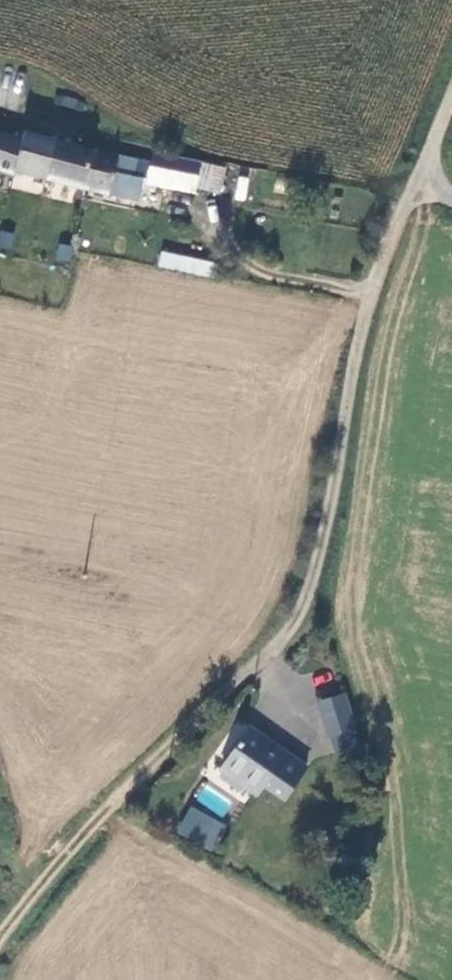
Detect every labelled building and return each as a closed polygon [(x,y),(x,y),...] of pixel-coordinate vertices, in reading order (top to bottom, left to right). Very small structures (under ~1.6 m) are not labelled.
[(77,180),(86,141),(17,122),(14,130),(7,161),(77,180)] [(6,165),(7,161),(14,130),(0,126),(0,163),(6,165)] [(110,147),(86,141),(77,180),(122,193),(128,170),(106,164),(110,147)] [(143,168),(176,175),(181,150),(148,144),(143,168)] [(236,176),(234,198),(246,199),(247,177),(236,176)] [(14,233),(0,230),(0,247),(11,250),(14,233)] [(55,260),(70,262),(71,245),(57,243),(55,260)] [(212,276),(214,260),(159,252),(157,268),(212,276)] [(328,758),(358,755),(352,694),(322,697),(328,758)] [(280,803),(303,772),(245,729),(214,770),(250,796),(257,787),(280,803)] [(211,846),(225,816),(193,801),(179,830),(211,846)]
